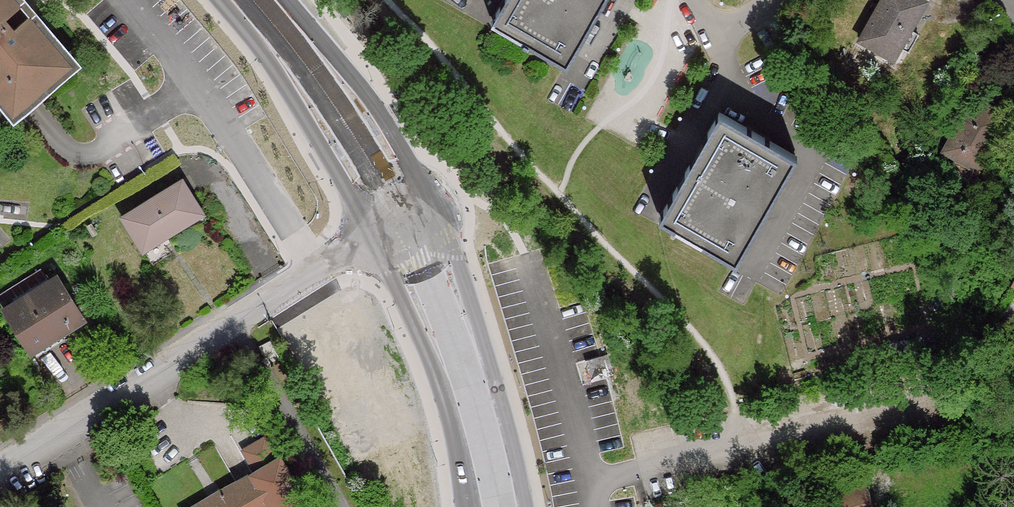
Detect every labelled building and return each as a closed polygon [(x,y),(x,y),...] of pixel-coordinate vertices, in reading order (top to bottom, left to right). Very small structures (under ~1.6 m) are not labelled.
[(18,106),(36,89),(72,58),(30,11),(14,26),(3,13),(18,0),(0,0),(0,86),(18,106)] [(491,6),(565,49),(594,0),(494,0),(491,6)] [(925,0),(883,0),(862,39),(895,58),(926,1),(925,0)] [(944,148),(946,150),(939,162),(968,178),(975,166),(977,167),(978,166),(1007,115),(1006,114),(973,96),(944,148)] [(720,113),(719,114),(659,217),(736,261),(795,157),(794,156),(720,113)] [(926,181),(918,173),(906,184),(913,192),(926,181)] [(203,209),(180,179),(124,214),(146,245),(203,209)] [(58,277),(57,277),(7,310),(34,348),(36,348),(86,315),(58,277)] [(610,367),(605,352),(588,359),(592,372),(610,367)] [(281,460),(269,439),(248,451),(261,472),(281,460)] [(259,474),(201,506),(300,506),(309,502),(305,495),(305,491),(302,490),(284,459),(281,460),(261,472),(259,474)] [(831,479),(837,506),(847,506),(840,478),(831,479)]
